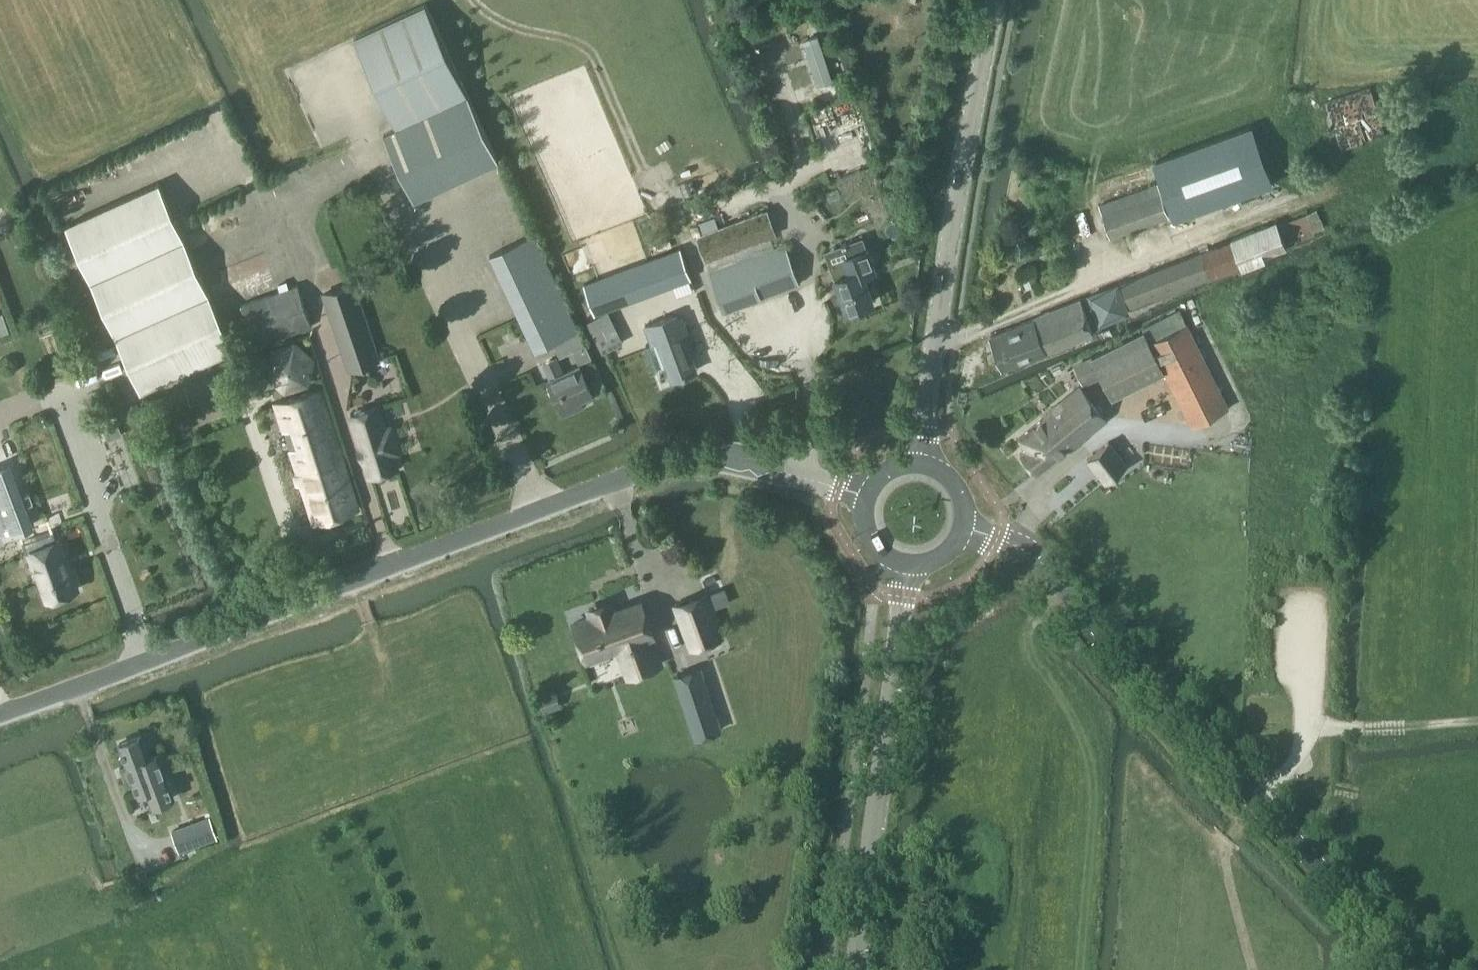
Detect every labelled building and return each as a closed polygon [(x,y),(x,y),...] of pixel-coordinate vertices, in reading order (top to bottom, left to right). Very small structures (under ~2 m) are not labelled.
[(425,1),(354,34),(397,125),(468,92),(425,1)] [(1326,100),(1333,123),(1342,150),(1343,149),(1346,156),(1347,156),(1355,178),(1405,159),(1401,150),(1398,152),(1394,139),(1391,131),(1395,130),(1380,84),(1370,87),(1370,86),(1326,100)] [(416,199),(461,179),(501,161),(498,154),(469,94),(385,133),(416,199)] [(1155,161),(1176,217),(1271,183),(1251,126),(1155,161)] [(160,182),(67,223),(142,390),(235,348),(160,182)] [(1099,205),(1111,236),(1169,215),(1158,184),(1099,205)] [(691,215),(706,254),(774,229),(758,191),(691,215)] [(1196,254),(1122,282),(1132,307),(1214,276),(1215,279),(1288,251),(1286,246),(1316,234),(1315,230),(1325,226),(1317,208),(1307,213),(1278,224),(1276,220),(1231,238),(1232,239),(1196,254)] [(491,254),(493,257),(536,350),(555,341),(580,330),(535,233),(491,254)] [(711,273),(724,309),(799,281),(786,245),(711,273)] [(596,312),(650,292),(692,277),(692,276),(681,247),(585,282),(596,312)] [(867,249),(848,256),(853,270),(836,277),(849,309),(874,300),(862,268),(872,264),(874,268),(875,268),(868,249),(867,249)] [(325,292),(350,368),(379,359),(354,283),(325,292)] [(299,284),(242,303),(256,345),(313,325),(299,284)] [(1090,295),(1101,322),(1129,312),(1118,284),(1090,295)] [(1081,298),(1046,312),(1034,317),(1034,318),(991,335),(1004,367),(1094,332),(1081,298)] [(1094,356),(1113,395),(1165,369),(1193,425),(1229,407),(1180,309),(1144,327),(1145,331),(1094,356)] [(663,351),(673,378),(698,369),(688,342),(692,340),(683,316),(676,318),(674,313),(645,325),(657,353),(663,351)] [(561,356),(569,353),(574,350),(580,363),(592,356),(580,330),(555,341),(561,356)] [(314,358),(296,342),(273,349),(267,374),(286,389),(309,381),(314,358)] [(558,357),(545,363),(552,378),(550,379),(565,413),(583,404),(580,398),(593,392),(581,365),(564,372),(558,357)] [(1052,411),(1046,416),(1020,437),(1028,447),(1021,453),(1036,472),(1070,444),(1073,448),(1081,441),(1080,439),(1107,417),(1081,385),(1050,410),(1052,411)] [(360,507),(321,387),(276,401),(316,521),(360,507)] [(378,405),(352,414),(371,473),(397,465),(393,451),(399,449),(391,424),(385,426),(378,405)] [(1089,458),(1107,481),(1128,464),(1109,441),(1089,458)] [(0,463),(0,529),(1,529),(4,536),(36,523),(11,459),(0,463)] [(35,562),(49,596),(78,585),(58,536),(47,540),(43,531),(26,537),(30,547),(28,548),(33,563),(35,562)] [(706,594),(677,605),(693,646),(722,635),(712,609),(731,602),(726,588),(707,595),(706,594)] [(614,605),(592,613),(593,615),(575,622),(588,658),(630,642),(641,670),(661,663),(651,635),(654,634),(642,601),(616,611),(614,605)] [(734,729),(713,668),(687,677),(707,738),(734,729)] [(561,704),(556,688),(540,693),(545,709),(561,704)] [(120,743),(139,792),(148,789),(154,804),(175,796),(159,754),(150,757),(142,735),(120,743)] [(173,830),(180,849),(217,836),(211,817),(173,830)]
